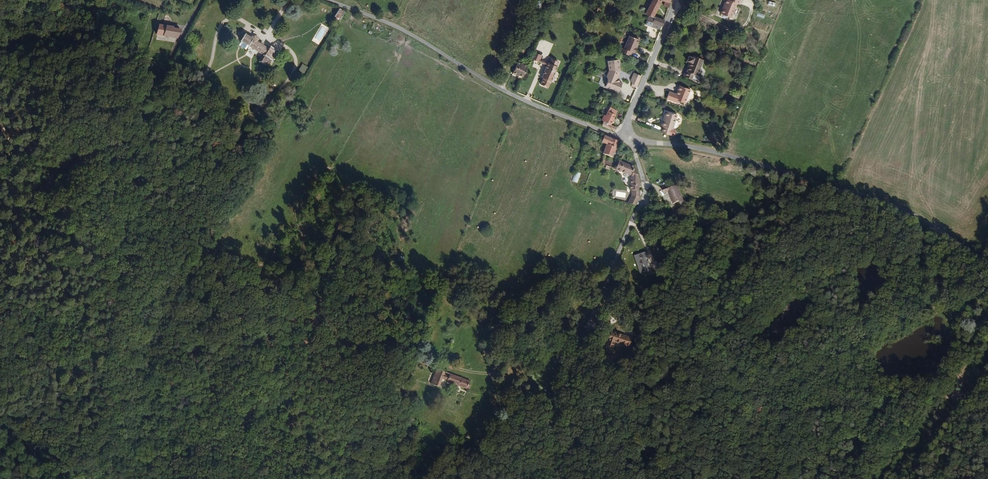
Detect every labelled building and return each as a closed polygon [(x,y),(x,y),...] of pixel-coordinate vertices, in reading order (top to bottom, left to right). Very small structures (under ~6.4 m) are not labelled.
[(658,0),(648,0),(643,12),(648,14),(651,16),(658,0)] [(741,4),(743,4),(744,0),(729,0),(724,14),(735,19),(741,4)] [(341,23),(347,12),(343,11),(338,19),(337,21),(341,23)] [(661,25),(663,19),(653,14),(653,16),(651,16),(648,14),(647,19),(652,21),(650,25),(657,28),(659,25),(661,25)] [(180,36),(184,29),(176,27),(176,26),(165,24),(165,25),(162,24),(160,30),(162,31),(161,34),(175,36),(175,35),(180,36)] [(634,47),(635,42),(637,38),(628,34),(623,47),(621,46),(619,51),(628,55),(630,51),(632,51),(633,51),(635,47),(634,47)] [(280,51),(272,46),(271,49),(260,42),(261,40),(261,39),(258,38),(256,40),(248,35),(243,41),(266,55),(266,56),(274,61),(280,51)] [(542,62),(545,55),(536,52),(533,59),(542,62)] [(702,76),(707,61),(696,57),(695,58),(693,57),(691,62),(694,63),(691,72),(689,71),(687,77),(703,83),(705,78),(702,76)] [(617,78),(619,71),(619,59),(609,58),(609,68),(606,76),(608,79),(605,85),(617,91),(621,83),(619,82),(617,78)] [(525,76),(529,66),(520,62),(515,73),(519,75),(520,74),(525,76)] [(554,81),(560,66),(552,63),(551,62),(545,78),(546,78),(543,85),(551,88),(553,81),(554,81)] [(637,83),(640,75),(632,72),(629,80),(637,83)] [(689,105),(694,91),(683,87),(679,95),(673,93),(670,100),(681,105),(682,103),(689,105)] [(616,117),(619,109),(610,106),(607,115),(605,114),(603,121),(605,121),(613,125),(615,121),(617,122),(618,117),(616,117)] [(676,130),(680,116),(668,113),(663,126),(666,127),(663,134),(672,136),(674,130),(676,130)] [(613,125),(605,121),(603,125),(617,130),(619,127),(613,125)] [(610,157),(617,141),(602,134),(599,141),(604,144),(600,152),(610,157)] [(609,169),(612,162),(603,159),(601,166),(609,169)] [(633,167),(617,160),(613,169),(630,176),(630,190),(634,190),(634,194),(630,203),(637,205),(642,191),(641,189),(640,189),(638,181),(634,172),(635,170),(633,169),(633,167)] [(575,172),(572,181),(577,183),(581,174),(575,172)] [(682,198),(676,183),(670,186),(668,183),(660,186),(663,193),(666,192),(666,190),(667,190),(673,202),(676,201),(678,205),(686,201),(684,197),(682,198)] [(651,269),(645,252),(634,256),(641,274),(651,269)] [(942,282),(951,271),(945,266),(936,278),(942,282)] [(630,347),(633,338),(628,337),(612,332),(607,345),(614,347),(615,342),(630,347)] [(734,373),(741,364),(736,361),(730,370),(734,373)] [(443,372),(444,370),(439,368),(433,383),(437,385),(441,377),(465,387),(469,380),(449,372),(448,374),(443,372)]
